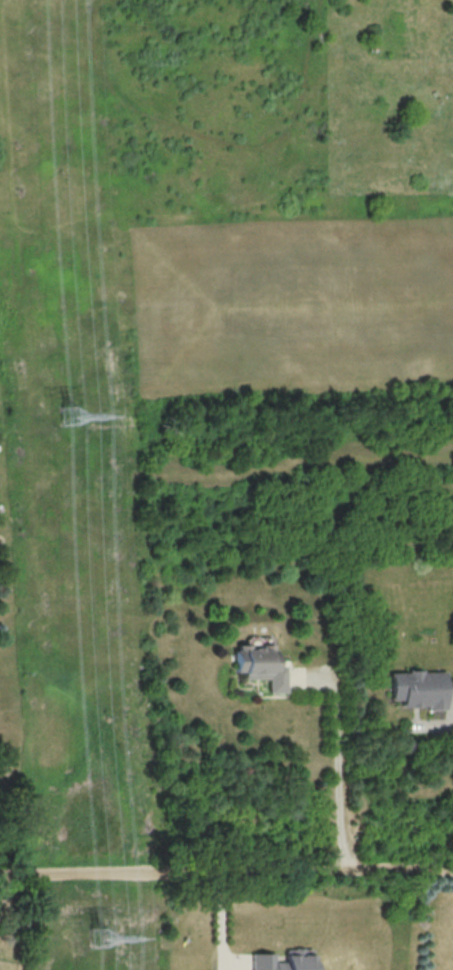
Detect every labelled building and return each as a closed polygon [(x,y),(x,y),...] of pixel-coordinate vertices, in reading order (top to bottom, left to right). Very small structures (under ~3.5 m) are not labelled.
[(237,644),(271,644),(272,649),(274,649),(274,665),(282,665),(283,692),(265,692),(265,678),(240,678),(240,672),(233,672),(232,650),(237,649),(237,644)] [(406,669),(420,669),(420,671),(443,670),(444,709),(424,710),(424,707),(399,708),(399,699),(388,699),(387,673),(406,672),(406,669)] [(318,960),(318,969),(250,969),(250,952),(274,952),(274,960),(284,960),(284,947),(312,947),(312,960),(318,960)]
